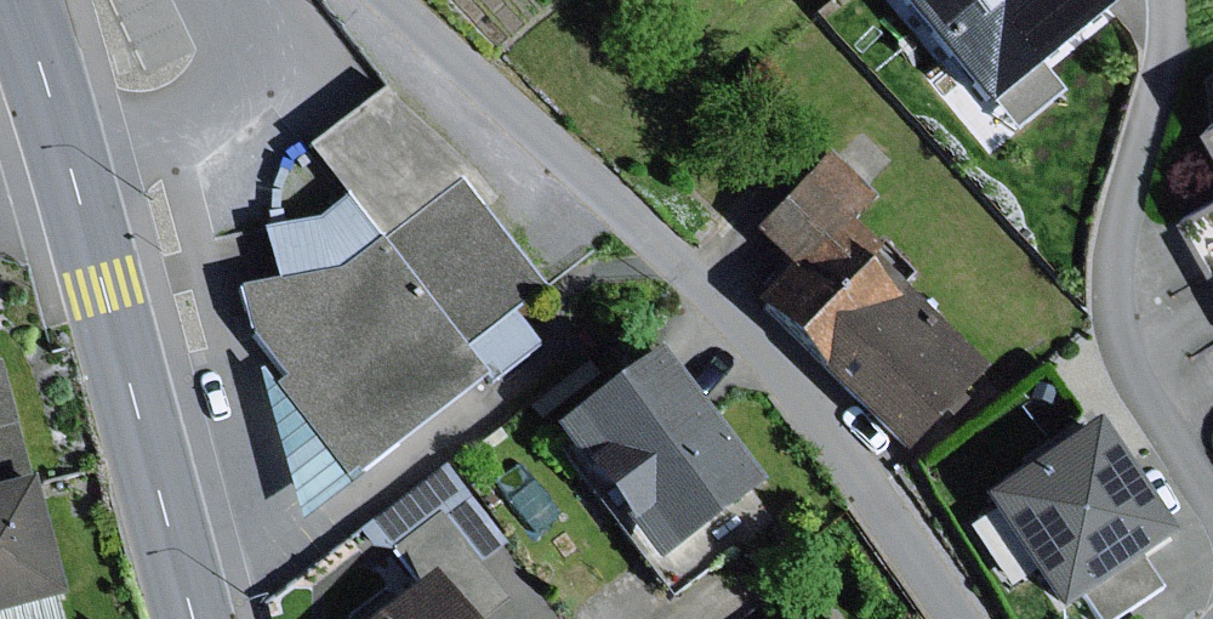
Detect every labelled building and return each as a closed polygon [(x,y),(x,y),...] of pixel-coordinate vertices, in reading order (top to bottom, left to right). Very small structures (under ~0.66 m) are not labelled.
[(984,109),(1115,1),(1114,0),(894,0),(984,109)] [(461,180),(485,210),(497,201),(473,167),(385,88),(306,147),(346,196),(382,241),(461,180)] [(882,196),(831,148),(749,233),(786,268),(752,303),(905,449),(985,365),(903,287),(915,275),(882,243),(878,248),(854,225),(882,196)] [(274,282),(236,290),(256,365),(349,484),(482,380),(492,389),(541,347),(515,315),(550,291),(485,210),(461,180),(382,241),(346,196),(317,219),(261,228),(274,282)] [(1188,214),(1212,257),(1212,200),(1188,214)] [(659,348),(553,432),(658,564),(764,480),(659,348)] [(18,426),(0,361),(0,431),(18,426)] [(349,484),(256,365),(299,525),(349,484)] [(1100,421),(982,497),(1059,615),(1084,598),(1097,618),(1114,618),(1160,589),(1141,559),(1176,536),(1100,421)] [(0,431),(0,487),(31,479),(18,426),(0,431)] [(452,460),(371,522),(391,547),(439,510),(469,548),(501,523),(452,460)] [(0,487),(0,618),(65,618),(60,600),(63,599),(31,479),(0,487)] [(389,550),(417,586),(433,574),(468,618),(488,618),(509,603),(439,512),(389,550)] [(374,618),(468,618),(433,574),(417,586),(374,618)]
